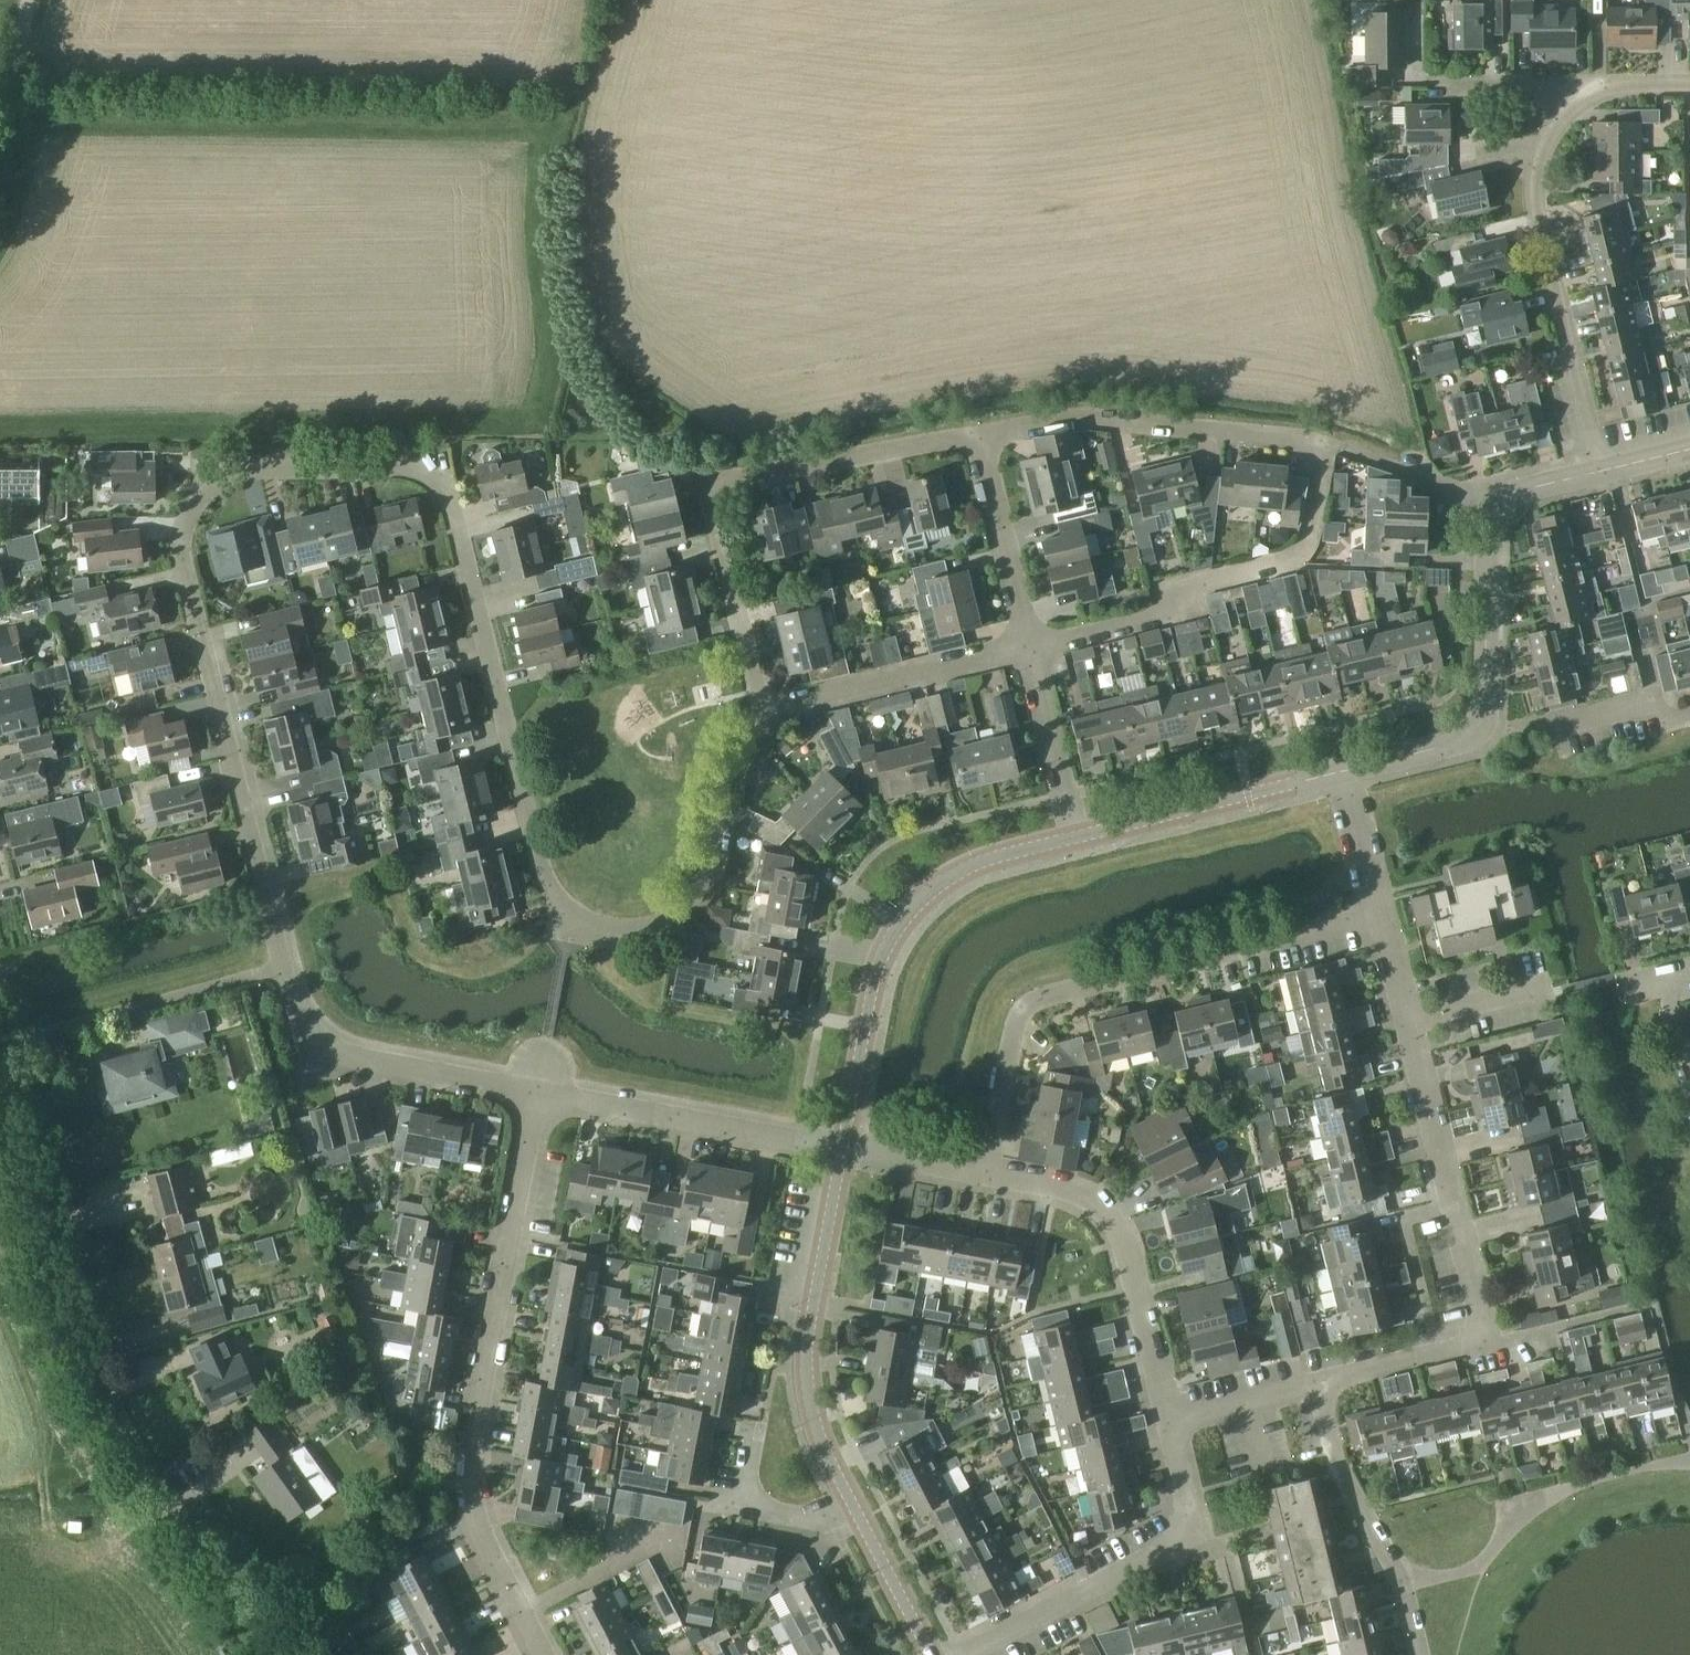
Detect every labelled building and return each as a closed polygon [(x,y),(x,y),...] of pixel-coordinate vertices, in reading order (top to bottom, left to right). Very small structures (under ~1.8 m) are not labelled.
[(1491,35),(1506,35),(1506,0),(1478,0),(1478,4),(1491,4),(1491,35)] [(1511,32),(1529,32),(1530,48),(1547,48),(1547,50),(1554,50),(1554,48),(1574,47),(1573,10),(1556,10),(1556,6),(1533,6),(1533,0),(1511,0),(1511,32)] [(1606,9),(1606,43),(1636,43),(1636,47),(1654,47),(1654,43),(1670,43),(1670,0),(1644,0),(1644,8),(1606,9)] [(1671,20),(1689,20),(1689,47),(1689,0),(1671,0),(1671,20)] [(1492,48),(1491,35),(1491,4),(1478,4),(1460,4),(1454,11),(1454,30),(1449,35),(1449,43),(1454,48),(1492,48)] [(1392,86),(1392,67),(1405,67),(1404,14),(1366,14),(1366,65),(1357,65),(1357,86),(1392,86)] [(1409,143),(1449,142),(1449,105),(1405,105),(1405,138),(1409,143)] [(1593,152),(1640,151),(1640,123),(1659,123),(1659,109),(1618,109),(1618,122),(1593,123),(1593,152)] [(1640,151),(1593,152),(1593,180),(1609,180),(1609,194),(1614,193),(1624,193),(1651,193),(1651,180),(1640,179),(1640,151)] [(1370,180),(1382,177),(1424,169),(1423,154),(1408,155),(1404,159),(1376,159),(1376,167),(1369,167),(1370,180)] [(1426,184),(1424,169),(1382,177),(1386,194),(1426,184)] [(1431,184),(1439,218),(1467,212),(1467,213),(1488,208),(1479,172),(1431,184)] [(1633,230),(1624,193),(1614,193),(1617,208),(1582,216),(1585,227),(1579,229),(1582,243),(1624,232),(1633,230)] [(1674,220),(1685,219),(1685,208),(1674,209),(1674,220)] [(1674,230),(1673,231),(1673,245),(1685,244),(1685,230),(1685,219),(1674,220),(1674,230)] [(1494,286),(1491,274),(1512,269),(1504,237),(1485,242),(1484,238),(1475,240),(1473,231),(1448,238),(1451,251),(1460,249),(1466,273),(1452,276),(1456,295),(1494,286)] [(1594,264),(1630,255),(1624,232),(1582,243),(1582,244),(1588,242),(1594,264)] [(1627,282),(1636,280),(1630,255),(1594,264),(1599,286),(1590,288),(1591,288),(1599,286),(1599,288),(1627,281),(1627,282)] [(1675,258),(1675,268),(1685,269),(1685,258),(1675,258)] [(1675,280),(1685,279),(1686,279),(1686,269),(1685,269),(1675,268),(1675,280)] [(1597,313),(1633,304),(1641,302),(1636,280),(1627,282),(1627,281),(1599,288),(1599,286),(1591,288),(1597,313)] [(1483,324),(1487,344),(1528,334),(1520,302),(1512,303),(1509,289),(1458,302),(1464,328),(1483,324)] [(1452,311),(1449,302),(1435,306),(1438,315),(1452,311)] [(1602,336),(1638,327),(1633,304),(1597,313),(1602,336)] [(1676,318),(1687,315),(1684,305),(1673,307),(1676,318)] [(1687,315),(1676,318),(1679,328),(1689,325),(1687,315)] [(1608,359),(1653,348),(1647,325),(1638,327),(1602,336),(1608,359)] [(1530,366),(1547,362),(1543,345),(1527,349),(1530,366)] [(1608,384),(1658,371),(1653,348),(1608,359),(1613,381),(1607,382),(1608,384)] [(1426,376),(1459,369),(1454,349),(1422,356),(1426,376)] [(1679,365),(1663,365),(1664,380),(1679,379),(1679,365)] [(1658,371),(1608,384),(1611,397),(1617,396),(1620,406),(1624,405),(1627,418),(1668,408),(1658,371)] [(1497,412),(1506,448),(1534,441),(1530,423),(1543,420),(1533,378),(1506,385),(1511,408),(1497,412)] [(1478,455),(1506,448),(1497,412),(1483,415),(1477,392),(1450,398),(1460,440),(1474,437),(1478,455)] [(1027,489),(1074,477),(1070,461),(1085,457),(1078,431),(1034,438),(1039,457),(1021,462),(1027,489)] [(475,467),(484,500),(509,494),(513,509),(563,497),(564,499),(579,495),(576,482),(560,486),(558,481),(526,488),(519,460),(502,465),(500,453),(492,449),(485,450),(481,457),(483,465),(475,467)] [(155,487),(155,469),(136,469),(136,462),(133,462),(133,451),(91,451),(91,464),(104,476),(111,476),(111,502),(155,502),(155,487)] [(638,459),(641,473),(611,481),(614,497),(627,493),(634,522),(678,512),(663,452),(638,459)] [(1175,462),(1160,465),(1171,508),(1189,504),(1194,525),(1201,524),(1205,543),(1213,541),(1217,504),(1220,476),(1207,475),(1205,487),(1196,489),(1190,465),(1191,465),(1189,457),(1174,461),(1175,462)] [(1257,507),(1261,464),(1236,462),(1235,469),(1221,467),(1220,476),(1217,504),(1231,505),(1231,503),(1231,504),(1257,507)] [(0,464),(0,504),(38,504),(39,512),(47,527),(58,521),(60,525),(68,521),(66,517),(67,517),(67,480),(40,480),(39,464),(0,464)] [(1261,464),(1257,507),(1281,509),(1279,526),(1297,527),(1302,477),(1285,476),(1286,467),(1261,464)] [(1154,513),(1171,508),(1160,465),(1146,469),(1146,468),(1131,471),(1133,479),(1134,479),(1142,511),(1130,514),(1138,549),(1143,567),(1156,564),(1149,532),(1158,530),(1154,513)] [(1365,523),(1366,523),(1426,526),(1427,498),(1409,497),(1410,480),(1367,465),(1365,523)] [(898,517),(905,544),(907,551),(927,546),(923,530),(951,523),(940,475),(907,483),(915,513),(898,517)] [(1062,521),(1066,520),(1095,513),(1090,492),(1078,494),(1074,477),(1027,489),(1034,516),(1060,510),(1062,521)] [(905,544),(898,517),(893,500),(879,504),(875,488),(862,491),(862,493),(846,496),(857,535),(874,531),(878,550),(905,544)] [(1686,528),(1689,540),(1689,489),(1677,492),(1686,528)] [(1655,497),(1666,545),(1673,543),(1670,532),(1686,528),(1677,492),(1655,497)] [(821,518),(806,521),(813,547),(816,561),(843,554),(839,539),(857,535),(846,496),(829,501),(829,499),(817,502),(821,518)] [(563,497),(533,504),(536,518),(566,510),(564,499),(563,497)] [(1658,547),(1666,545),(1655,497),(1631,503),(1640,539),(1655,535),(1658,547)] [(415,499),(375,509),(379,524),(365,527),(372,552),(396,547),(393,535),(422,528),(415,499)] [(787,504),(751,513),(763,560),(813,547),(806,521),(805,517),(803,507),(789,510),(787,504)] [(317,516),(327,557),(355,550),(356,556),(371,553),(361,510),(347,514),(345,506),(333,509),(333,512),(317,516)] [(1040,541),(1047,568),(1088,558),(1082,531),(1110,525),(1106,510),(1095,513),(1066,520),(1070,534),(1040,541)] [(1532,533),(1538,557),(1586,546),(1623,537),(1616,512),(1597,517),(1600,530),(1571,537),(1565,511),(1539,517),(1543,530),(1532,533)] [(678,512),(634,522),(639,542),(627,545),(632,567),(662,559),(659,546),(684,540),(678,512)] [(299,564),(327,557),(317,516),(300,520),(300,517),(287,520),(289,529),(275,532),(286,574),(301,570),(299,564)] [(142,564),(138,531),(112,534),(110,519),(73,523),(76,541),(86,540),(89,570),(142,564)] [(497,556),(538,546),(532,522),(491,532),(497,556)] [(1365,550),(1351,550),(1351,565),(1364,565),(1382,566),(1396,567),(1396,552),(1425,553),(1426,526),(1366,523),(1365,550)] [(276,541),(258,545),(253,525),(212,535),(222,576),(254,568),(258,585),(285,579),(276,541)] [(6,595),(2,580),(20,576),(18,564),(40,559),(34,533),(5,540),(11,564),(0,567),(0,596),(6,595)] [(538,546),(497,556),(503,581),(544,571),(538,546)] [(1544,581),(1580,572),(1576,556),(1588,553),(1586,546),(1538,557),(1544,581)] [(1619,562),(1628,560),(1625,546),(1616,549),(1619,562)] [(595,555),(554,565),(559,585),(600,575),(595,555)] [(1195,560),(1185,563),(1185,564),(1187,573),(1211,567),(1212,556),(1195,560)] [(1047,568),(1054,595),(1083,588),(1086,601),(1116,593),(1110,568),(1092,573),(1088,558),(1047,568)] [(655,605),(698,594),(691,566),(666,572),(663,559),(628,568),(633,590),(647,586),(648,592),(652,591),(655,605)] [(919,611),(972,598),(966,570),(948,575),(944,560),(912,568),(918,594),(915,595),(919,611)] [(1628,560),(1619,562),(1623,575),(1631,573),(1628,560)] [(1318,580),(1338,581),(1339,570),(1318,569),(1318,580)] [(1550,604),(1598,592),(1592,569),(1580,572),(1544,581),(1550,604)] [(1349,581),(1350,570),(1339,570),(1338,581),(1349,581)] [(1383,582),(1394,582),(1394,572),(1384,571),(1383,582)] [(1645,597),(1677,589),(1675,580),(1657,585),(1654,571),(1639,574),(1645,597)] [(1405,583),(1405,572),(1394,572),(1394,582),(1405,583)] [(1282,576),(1289,603),(1302,599),(1296,573),(1282,576)] [(1282,576),(1269,579),(1276,609),(1289,605),(1289,603),(1282,576)] [(1675,580),(1677,589),(1689,586),(1689,577),(1675,580)] [(398,596),(394,581),(358,590),(362,606),(378,602),(382,616),(398,612),(401,625),(444,614),(437,586),(398,596)] [(1240,586),(1231,589),(1234,600),(1243,598),(1246,611),(1262,607),(1256,583),(1240,586)] [(104,585),(74,592),(79,614),(94,610),(97,621),(100,636),(111,633),(128,629),(129,633),(159,625),(150,589),(108,599),(104,585)] [(782,640),(783,644),(825,634),(839,631),(833,603),(835,602),(832,587),(790,598),(794,612),(777,617),(778,621),(771,622),(776,642),(782,640)] [(518,639),(518,640),(558,630),(556,622),(566,609),(560,588),(535,594),(538,607),(514,613),(520,639),(518,639)] [(1139,589),(1143,607),(1151,604),(1147,588),(1139,589)] [(1205,595),(1210,617),(1227,612),(1224,603),(1234,600),(1231,589),(1205,595)] [(1555,628),(1564,626),(1564,625),(1591,619),(1587,603),(1600,599),(1598,592),(1550,604),(1555,626),(1528,633),(1555,627),(1555,628)] [(698,594),(655,605),(659,620),(655,621),(656,626),(643,629),(649,653),(677,646),(672,629),(705,621),(698,594)] [(1631,609),(1640,607),(1636,594),(1627,596),(1631,609)] [(1681,605),(1689,603),(1689,594),(1679,596),(1681,605)] [(1679,596),(1655,602),(1658,611),(1681,605),(1679,596)] [(53,613),(50,597),(0,610),(0,626),(53,613)] [(972,598),(919,611),(929,654),(965,645),(962,630),(979,626),(972,598)] [(243,634),(250,662),(291,652),(299,650),(295,634),(304,632),(298,605),(259,615),(263,629),(243,634)] [(1431,620),(1416,624),(1413,611),(1405,613),(1406,616),(1402,616),(1404,627),(1413,665),(1429,662),(1431,670),(1443,668),(1441,659),(1440,659),(1431,620)] [(1620,612),(1608,615),(1611,624),(1614,637),(1623,635),(1626,634),(1620,612)] [(394,672),(424,665),(420,650),(450,642),(444,614),(401,625),(404,637),(400,638),(404,653),(390,657),(394,672)] [(1184,623),(1187,634),(1198,631),(1195,620),(1184,623)] [(12,623),(0,626),(0,664),(20,659),(12,623)] [(1177,636),(1187,634),(1184,623),(1174,626),(1177,636)] [(1323,633),(1326,646),(1338,690),(1340,699),(1342,699),(1340,693),(1349,691),(1347,682),(1362,678),(1352,640),(1349,626),(1323,633)] [(1570,648),(1582,645),(1581,637),(1568,641),(1564,626),(1555,628),(1555,627),(1528,633),(1534,656),(1570,648)] [(1399,669),(1413,665),(1404,627),(1378,634),(1390,681),(1401,678),(1399,669)] [(1138,635),(1142,654),(1164,648),(1159,629),(1138,635)] [(558,630),(518,640),(524,666),(551,660),(554,673),(580,666),(574,643),(562,646),(558,630)] [(846,658),(839,631),(825,634),(783,644),(790,673),(808,668),(811,683),(849,673),(846,658)] [(1380,683),(1390,681),(1378,634),(1352,640),(1362,678),(1377,674),(1380,683)] [(1623,635),(1614,637),(1618,651),(1618,653),(1629,650),(1626,634),(1623,635)] [(1689,685),(1689,641),(1688,635),(1687,635),(1688,639),(1664,645),(1666,652),(1655,655),(1662,683),(1674,680),(1676,688),(1689,685)] [(1133,636),(1123,638),(1126,649),(1136,646),(1133,636)] [(1309,641),(1299,644),(1312,696),(1314,705),(1330,701),(1340,699),(1338,690),(1326,646),(1325,647),(1327,652),(1313,655),(1309,641)] [(166,652),(146,657),(143,644),(85,659),(89,673),(112,667),(114,675),(130,672),(135,692),(173,682),(166,652)] [(1273,650),(1277,664),(1286,702),(1288,711),(1314,705),(1312,696),(1299,644),(1273,650)] [(1570,648),(1534,656),(1540,679),(1575,671),(1572,656),(1584,653),(1582,645),(1570,648)] [(1081,649),(1084,659),(1095,656),(1092,646),(1081,649)] [(1074,662),(1084,659),(1081,649),(1071,651),(1074,662)] [(291,652),(250,662),(257,690),(276,685),(280,700),(319,690),(312,664),(295,668),(291,652)] [(1248,657),(1222,663),(1238,729),(1240,729),(1239,723),(1247,722),(1245,712),(1260,709),(1251,670),(1248,657)] [(1624,663),(1630,690),(1643,687),(1636,660),(1624,663)] [(1603,680),(1626,674),(1622,661),(1600,666),(1603,680)] [(1228,732),(1238,729),(1222,663),(1221,664),(1225,682),(1201,688),(1210,727),(1225,723),(1228,732)] [(422,711),(465,700),(458,672),(431,679),(427,664),(424,665),(394,672),(392,673),(396,688),(404,686),(407,697),(418,694),(422,711)] [(1251,670),(1260,709),(1276,705),(1278,714),(1288,711),(1286,702),(1277,664),(1251,670)] [(0,691),(0,732),(7,731),(9,741),(39,734),(36,724),(38,723),(30,691),(53,685),(49,666),(35,669),(9,676),(12,689),(0,691)] [(1576,696),(1581,695),(1575,671),(1540,679),(1546,703),(1549,703),(1550,709),(1577,702),(1576,696)] [(1187,742),(1175,695),(1159,699),(1155,685),(1146,687),(1158,739),(1174,735),(1177,744),(1187,742)] [(1120,694),(1123,707),(1133,746),(1135,755),(1146,752),(1143,743),(1158,739),(1146,687),(1120,694)] [(264,720),(271,748),(313,738),(309,723),(336,716),(329,688),(288,698),(292,713),(264,720)] [(1195,730),(1210,727),(1201,688),(1175,695),(1187,742),(1197,739),(1195,730)] [(928,696),(934,716),(936,727),(957,722),(949,690),(928,695),(928,696)] [(980,742),(990,780),(1017,774),(1014,760),(1019,759),(1013,732),(1007,733),(1006,729),(1018,725),(1010,693),(989,698),(996,728),(993,729),(995,738),(980,742)] [(1133,746),(1123,707),(1120,694),(1094,701),(1098,714),(1107,752),(1122,748),(1125,757),(1135,755),(1133,746)] [(465,700),(422,711),(426,728),(415,730),(418,741),(409,743),(413,758),(449,749),(445,735),(472,728),(465,700)] [(1107,752),(1098,714),(1094,701),(1083,704),(1086,716),(1071,720),(1080,759),(1083,768),(1094,765),(1092,756),(1107,752)] [(80,714),(83,726),(91,724),(88,712),(80,714)] [(191,754),(183,720),(163,725),(160,712),(125,721),(132,747),(147,743),(152,763),(191,754)] [(899,748),(909,791),(914,790),(917,792),(926,790),(928,787),(938,784),(932,762),(944,759),(936,727),(934,716),(920,719),(923,729),(922,730),(925,742),(899,748)] [(103,747),(98,723),(82,727),(87,751),(103,747)] [(854,765),(852,761),(836,731),(833,725),(815,734),(832,765),(816,782),(819,785),(808,796),(841,829),(854,815),(854,811),(860,804),(837,782),(854,765)] [(990,780),(980,742),(976,726),(945,734),(954,775),(960,774),(963,787),(990,780)] [(852,727),(836,731),(852,761),(859,759),(865,781),(880,777),(885,797),(892,795),(895,798),(904,795),(906,792),(909,791),(899,748),(874,754),(872,744),(857,747),(852,727)] [(0,762),(0,793),(1,798),(29,791),(30,793),(47,789),(40,762),(56,758),(50,734),(19,742),(23,756),(0,762)] [(310,784),(313,783),(342,776),(336,755),(330,750),(316,753),(313,738),(271,748),(278,776),(307,769),(310,784)] [(438,780),(442,797),(486,786),(479,759),(449,766),(446,751),(416,758),(423,784),(438,780)] [(352,768),(350,791),(374,792),(375,769),(352,768)] [(206,814),(198,782),(171,789),(167,774),(133,782),(139,807),(153,803),(159,826),(206,814)] [(290,822),(293,834),(334,823),(340,822),(343,821),(339,805),(344,804),(341,792),(347,791),(343,776),(342,776),(313,783),(317,798),(288,805),(292,821),(290,822)] [(493,813),(486,786),(442,797),(446,813),(431,817),(437,843),(466,836),(463,820),(479,816),(480,819),(485,817),(485,815),(493,813)] [(40,821),(9,829),(17,863),(60,852),(56,835),(69,832),(67,825),(75,823),(83,821),(77,796),(69,798),(37,806),(40,821)] [(828,842),(841,829),(808,796),(797,807),(794,804),(783,815),(776,822),(756,812),(748,829),(780,844),(796,828),(817,848),(823,842),(828,842)] [(330,854),(334,869),(364,861),(357,834),(344,837),(340,822),(334,823),(293,834),(296,846),(298,845),(302,861),(330,854)] [(458,868),(462,883),(507,872),(507,871),(500,844),(470,851),(467,837),(437,844),(443,871),(458,868)] [(148,847),(152,866),(176,860),(184,892),(223,883),(214,848),(187,855),(182,838),(148,847)] [(808,874),(810,864),(766,839),(764,853),(762,852),(757,877),(773,880),(770,894),(811,902),(815,879),(811,878),(812,875),(808,874)] [(431,843),(413,847),(418,874),(436,871),(431,843)] [(1442,890),(1410,897),(1417,925),(1433,921),(1441,954),(1495,941),(1493,934),(1502,919),(1533,911),(1527,884),(1509,888),(1501,855),(1448,868),(1450,877),(1448,878),(1442,888),(1442,890)] [(33,925),(79,914),(72,883),(94,878),(90,861),(56,870),(59,884),(25,892),(33,925)] [(1650,890),(1660,930),(1669,928),(1672,930),(1681,928),(1682,925),(1686,924),(1682,906),(1689,904),(1689,882),(1686,867),(1673,870),(1676,884),(1650,890)] [(463,928),(505,918),(501,903),(514,900),(513,896),(519,894),(513,870),(507,871),(507,872),(462,883),(453,885),(463,928)] [(1660,930),(1650,890),(1625,896),(1621,883),(1608,886),(1616,922),(1630,919),(1634,936),(1660,930)] [(747,930),(769,934),(772,921),(802,927),(802,923),(807,924),(811,902),(770,894),(768,905),(758,903),(750,912),(747,930)] [(423,912),(412,915),(417,932),(428,929),(423,912)] [(804,966),(806,955),(768,948),(770,934),(769,934),(747,930),(736,928),(732,952),(756,957),(753,972),(798,980),(800,969),(804,966)] [(696,963),(701,936),(684,933),(679,960),(696,963)] [(1340,998),(1337,985),(1362,979),(1359,967),(1348,970),(1345,958),(1284,973),(1293,1009),(1340,998)] [(690,999),(696,963),(679,960),(673,996),(673,997),(690,1000),(690,999)] [(798,980),(753,972),(749,991),(736,988),(733,1008),(750,1012),(751,1004),(760,1006),(761,1000),(796,1007),(798,995),(795,991),(798,980)] [(1210,994),(1199,996),(1201,1005),(1210,1044),(1237,1037),(1232,1016),(1228,999),(1212,1003),(1210,994)] [(1184,1050),(1210,1044),(1199,996),(1189,999),(1190,1008),(1174,1012),(1178,1030),(1165,1033),(1172,1061),(1174,1070),(1187,1067),(1184,1050)] [(1340,998),(1293,1009),(1299,1032),(1372,1014),(1370,1004),(1343,1010),(1340,998)] [(1172,1061),(1165,1033),(1152,1036),(1146,1009),(1129,1014),(1127,1005),(1116,1007),(1128,1055),(1155,1048),(1159,1063),(1172,1061)] [(1102,1061),(1128,1055),(1116,1007),(1106,1010),(1108,1019),(1092,1023),(1096,1041),(1084,1044),(1082,1036),(1056,1042),(1087,1073),(1093,1078),(1092,1077),(1105,1074),(1102,1061)] [(202,1038),(201,1033),(211,1031),(206,1012),(196,1015),(195,1012),(149,1024),(154,1041),(142,1044),(144,1052),(105,1063),(109,1078),(100,1080),(108,1111),(175,1092),(163,1049),(202,1038)] [(1372,1014),(1299,1032),(1304,1055),(1351,1044),(1348,1031),(1375,1025),(1372,1014)] [(1561,1018),(1547,1022),(1549,1030),(1557,1033),(1564,1031),(1561,1018)] [(224,1076),(252,1074),(248,1022),(220,1024),(224,1076)] [(1029,1104),(1028,1110),(1037,1111),(1075,1118),(1080,1095),(1089,1097),(1092,1083),(1084,1076),(1087,1073),(1056,1042),(1042,1056),(1047,1061),(1043,1084),(1042,1084),(1039,1101),(1033,1099),(1032,1105),(1029,1104)] [(1351,1044),(1304,1055),(1306,1062),(1317,1059),(1324,1089),(1374,1077),(1368,1053),(1363,1054),(1358,1061),(1356,1062),(1351,1044)] [(1264,1050),(1267,1063),(1281,1059),(1278,1046),(1264,1050)] [(1473,1105),(1481,1103),(1519,1093),(1519,1092),(1513,1067),(1520,1065),(1517,1051),(1488,1058),(1487,1054),(1464,1060),(1469,1079),(1474,1077),(1478,1092),(1473,1094),(1474,1099),(1472,1100),(1473,1105)] [(1268,1081),(1259,1083),(1263,1101),(1272,1099),(1268,1081)] [(1315,1112),(1321,1136),(1357,1127),(1355,1117),(1368,1113),(1362,1087),(1312,1099),(1315,1112)] [(1519,1122),(1522,1135),(1550,1128),(1547,1115),(1546,1115),(1543,1105),(1535,1107),(1531,1089),(1519,1092),(1519,1093),(1481,1103),(1473,1105),(1474,1109),(1476,1109),(1478,1114),(1483,1113),(1488,1130),(1519,1122)] [(346,1142),(363,1137),(365,1147),(388,1142),(386,1132),(373,1135),(364,1097),(337,1104),(346,1142)] [(320,1147),(307,1150),(310,1160),(321,1158),(324,1166),(350,1160),(346,1142),(337,1104),(311,1110),(320,1147)] [(442,1157),(449,1118),(413,1111),(414,1106),(401,1104),(389,1170),(400,1172),(402,1161),(421,1164),(423,1153),(442,1157)] [(1150,1167),(1189,1148),(1181,1132),(1192,1126),(1182,1106),(1171,1111),(1169,1109),(1137,1125),(1143,1139),(1138,1141),(1150,1167)] [(1050,1142),(1045,1165),(1073,1171),(1078,1146),(1070,1145),(1075,1118),(1037,1111),(1028,1110),(1028,1113),(1030,1114),(1029,1119),(1035,1120),(1032,1138),(1050,1142)] [(487,1146),(482,1145),(487,1120),(473,1117),(472,1123),(449,1118),(442,1157),(465,1161),(464,1165),(483,1168),(487,1146)] [(247,1138),(275,1131),(272,1118),(243,1126),(247,1138)] [(1506,1181),(1506,1182),(1514,1180),(1552,1170),(1548,1151),(1563,1148),(1558,1126),(1550,1128),(1522,1135),(1525,1148),(1507,1152),(1511,1169),(1505,1170),(1507,1176),(1504,1176),(1506,1181)] [(1357,1127),(1321,1136),(1327,1159),(1390,1144),(1386,1130),(1360,1136),(1357,1127)] [(574,1161),(565,1208),(594,1213),(598,1191),(617,1194),(625,1150),(595,1144),(591,1165),(574,1161)] [(1321,1185),(1333,1182),(1369,1174),(1366,1162),(1393,1156),(1390,1144),(1327,1159),(1331,1175),(1319,1178),(1321,1185)] [(1189,1148),(1150,1167),(1162,1192),(1175,1186),(1182,1200),(1195,1194),(1196,1195),(1227,1180),(1213,1151),(1195,1161),(1189,1148)] [(625,1150),(617,1194),(632,1197),(630,1210),(646,1212),(642,1234),(645,1238),(657,1241),(667,1191),(647,1188),(654,1155),(625,1150)] [(684,1195),(667,1191),(657,1241),(684,1245),(689,1216),(711,1220),(720,1168),(690,1162),(684,1195)] [(163,1217),(170,1241),(155,1245),(161,1266),(195,1257),(204,1255),(208,1253),(199,1220),(184,1224),(180,1212),(201,1207),(189,1163),(147,1174),(159,1218),(163,1217)] [(720,1168),(711,1220),(727,1223),(722,1250),(751,1255),(758,1214),(744,1211),(751,1173),(720,1168)] [(1538,1202),(1541,1215),(1576,1207),(1576,1206),(1569,1208),(1566,1195),(1558,1197),(1552,1170),(1514,1180),(1506,1182),(1507,1186),(1509,1186),(1510,1191),(1516,1190),(1520,1207),(1538,1202)] [(1372,1187),(1369,1174),(1333,1182),(1339,1206),(1375,1198),(1375,1197),(1388,1194),(1386,1183),(1372,1187)] [(1176,1247),(1235,1232),(1229,1207),(1245,1203),(1239,1180),(1222,1186),(1224,1192),(1207,1197),(1207,1194),(1181,1201),(1185,1216),(1169,1220),(1176,1247)] [(330,1217),(352,1212),(349,1198),(344,1199),(342,1191),(334,1193),(336,1202),(327,1204),(330,1217)] [(421,1203),(397,1199),(396,1209),(429,1215),(432,1197),(422,1196),(421,1203)] [(1524,1257),(1525,1262),(1533,1260),(1571,1250),(1567,1232),(1580,1230),(1576,1207),(1541,1215),(1544,1228),(1527,1233),(1531,1249),(1525,1251),(1526,1256),(1524,1257)] [(443,1223),(402,1214),(393,1255),(449,1266),(453,1240),(440,1238),(443,1223)] [(1321,1243),(1326,1267),(1337,1264),(1373,1255),(1370,1242),(1383,1239),(1381,1228),(1367,1231),(1364,1219),(1328,1228),(1331,1240),(1321,1243)] [(886,1225),(875,1280),(894,1284),(897,1266),(920,1271),(928,1229),(904,1224),(903,1228),(886,1225)] [(943,1275),(951,1233),(928,1229),(920,1271),(943,1275)] [(581,1245),(601,1247),(603,1232),(583,1230),(581,1245)] [(1235,1232),(1176,1247),(1182,1273),(1223,1263),(1227,1276),(1244,1271),(1238,1247),(1235,1232)] [(967,1279),(975,1238),(951,1233),(943,1275),(967,1279)] [(990,1284),(998,1242),(975,1238),(967,1279),(990,1284)] [(1023,1247),(998,1242),(990,1284),(1008,1287),(1006,1294),(1027,1298),(1030,1282),(1032,1282),(1037,1251),(1022,1249),(1023,1247)] [(1329,1293),(1319,1245),(1309,1247),(1319,1295),(1329,1293)] [(603,1255),(568,1249),(565,1262),(555,1260),(552,1275),(559,1276),(557,1286),(620,1298),(621,1288),(597,1284),(603,1255)] [(717,1268),(720,1251),(706,1249),(703,1266),(717,1268)] [(1538,1306),(1563,1300),(1562,1296),(1574,1293),(1573,1292),(1594,1287),(1589,1267),(1576,1270),(1571,1250),(1533,1260),(1525,1262),(1526,1267),(1529,1266),(1530,1271),(1536,1270),(1539,1286),(1533,1287),(1538,1306)] [(226,1324),(210,1269),(208,1269),(204,1255),(195,1257),(161,1266),(172,1309),(191,1304),(194,1314),(186,1316),(191,1334),(226,1324)] [(1332,1290),(1343,1287),(1408,1271),(1405,1261),(1376,1268),(1373,1255),(1337,1264),(1326,1267),(1332,1290)] [(384,1269),(382,1278),(406,1283),(444,1290),(449,1266),(410,1259),(408,1273),(384,1269)] [(1484,1268),(1488,1286),(1501,1283),(1497,1265),(1484,1268)] [(1343,1287),(1332,1290),(1336,1305),(1334,1305),(1336,1314),(1349,1311),(1385,1302),(1382,1289),(1410,1282),(1408,1271),(1343,1287)] [(712,1315),(751,1322),(755,1298),(745,1296),(748,1282),(698,1273),(693,1296),(714,1300),(712,1315)] [(404,1292),(401,1307),(457,1317),(457,1316),(446,1314),(449,1301),(442,1299),(444,1290),(406,1283),(382,1278),(380,1287),(404,1292)] [(1182,1309),(1188,1335),(1228,1325),(1247,1320),(1237,1281),(1178,1295),(1182,1309)] [(1616,1288),(1620,1303),(1630,1300),(1631,1300),(1627,1285),(1616,1288)] [(618,1307),(620,1298),(557,1286),(555,1296),(549,1294),(546,1309),(553,1310),(591,1317),(594,1302),(618,1307)] [(872,1298),(871,1307),(884,1309),(886,1300),(872,1298)] [(1385,1302),(1349,1311),(1355,1335),(1391,1326),(1404,1322),(1401,1311),(1388,1314),(1385,1302)] [(243,1306),(246,1317),(259,1313),(256,1303),(243,1306)] [(1295,1303),(1283,1303),(1282,1327),(1295,1327),(1295,1303)] [(1003,1311),(1008,1322),(1024,1314),(1019,1304),(1003,1311)] [(453,1341),(457,1317),(401,1307),(401,1308),(418,1311),(416,1325),(358,1315),(361,1324),(380,1328),(453,1341)] [(668,1332),(673,1310),(656,1307),(652,1329),(668,1332)] [(935,1319),(937,1310),(924,1307),(922,1317),(935,1319)] [(1034,1331),(1040,1355),(1076,1346),(1089,1343),(1087,1332),(1073,1335),(1067,1309),(1031,1318),(1034,1330),(1034,1331)] [(588,1332),(591,1317),(553,1310),(548,1334),(610,1346),(612,1337),(588,1332)] [(937,1310),(935,1319),(949,1321),(951,1312),(937,1310)] [(323,1317),(332,1338),(342,1333),(333,1312),(323,1317)] [(701,1312),(695,1336),(699,1337),(707,1338),(746,1346),(751,1322),(712,1315),(701,1312)] [(1626,1315),(1632,1339),(1646,1336),(1642,1321),(1640,1312),(1626,1315)] [(1619,1343),(1632,1339),(1626,1315),(1613,1318),(1619,1343)] [(971,1316),(969,1325),(983,1328),(984,1319),(971,1316)] [(942,1327),(908,1320),(905,1333),(880,1328),(876,1352),(922,1361),(925,1346),(938,1349),(942,1327)] [(1297,1323),(1303,1349),(1318,1345),(1312,1320),(1297,1323)] [(1594,1324),(1580,1327),(1585,1347),(1590,1345),(1588,1334),(1596,1333),(1594,1324)] [(1234,1351),(1228,1325),(1188,1335),(1194,1360),(1204,1358),(1209,1378),(1260,1365),(1255,1345),(1234,1351)] [(1573,1356),(1586,1353),(1585,1347),(1580,1327),(1567,1330),(1569,1339),(1573,1356)] [(448,1365),(453,1341),(380,1328),(378,1337),(412,1343),(410,1358),(448,1365)] [(1278,1332),(1285,1359),(1301,1355),(1294,1328),(1278,1332)] [(225,1334),(192,1349),(202,1371),(196,1374),(211,1407),(225,1401),(226,1404),(239,1398),(238,1395),(256,1387),(241,1354),(235,1356),(225,1334)] [(609,1355),(610,1346),(548,1334),(544,1359),(582,1366),(585,1350),(609,1355)] [(698,1345),(699,1337),(695,1336),(685,1334),(684,1343),(698,1345)] [(742,1369),(746,1346),(707,1338),(703,1362),(742,1369)] [(692,1359),(694,1345),(680,1343),(678,1357),(692,1359)] [(1076,1346),(1040,1355),(1045,1378),(1081,1369),(1078,1356),(1091,1352),(1089,1343),(1076,1346)] [(641,1349),(639,1359),(666,1365),(668,1355),(641,1349)] [(1636,1357),(1649,1410),(1674,1404),(1671,1393),(1662,1357),(1661,1350),(1636,1357)] [(920,1375),(922,1361),(876,1352),(869,1351),(866,1366),(873,1367),(871,1376),(910,1384),(910,1383),(942,1389),(943,1379),(920,1375)] [(1592,1374),(1586,1353),(1573,1356),(1578,1378),(1569,1380),(1577,1416),(1600,1410),(1592,1374)] [(1539,1360),(1541,1369),(1555,1365),(1553,1357),(1539,1360)] [(1612,1362),(1613,1369),(1615,1369),(1624,1405),(1626,1416),(1649,1410),(1636,1357),(1612,1362)] [(427,1403),(430,1388),(443,1390),(448,1365),(410,1358),(407,1373),(401,1372),(396,1376),(393,1392),(396,1397),(427,1403)] [(579,1381),(582,1366),(544,1359),(539,1382),(526,1380),(577,1390),(601,1395),(603,1386),(579,1381)] [(1441,1364),(1446,1384),(1460,1381),(1455,1360),(1441,1364)] [(1532,1389),(1522,1392),(1533,1438),(1557,1432),(1545,1386),(1541,1369),(1539,1360),(1526,1363),(1528,1372),(1532,1389)] [(738,1392),(742,1369),(703,1362),(700,1375),(680,1372),(678,1381),(692,1384),(699,1385),(698,1385),(738,1392)] [(1433,1387),(1446,1384),(1441,1364),(1428,1367),(1433,1387)] [(1051,1401),(1127,1382),(1123,1368),(1096,1375),(1097,1379),(1084,1382),(1081,1369),(1045,1378),(1051,1401)] [(1492,1371),(1495,1380),(1509,1377),(1507,1368),(1492,1371)] [(1592,1374),(1600,1410),(1624,1405),(1615,1369),(1613,1369),(1592,1374)] [(1395,1375),(1399,1394),(1413,1391),(1411,1380),(1409,1371),(1395,1375)] [(1482,1383),(1495,1380),(1492,1371),(1480,1375),(1482,1383)] [(1386,1397),(1399,1394),(1395,1375),(1381,1378),(1384,1387),(1386,1397)] [(906,1406),(910,1384),(871,1376),(867,1400),(882,1403),(877,1426),(923,1420),(923,1419),(924,1410),(906,1406)] [(577,1391),(577,1390),(526,1380),(522,1405),(584,1416),(586,1407),(562,1403),(564,1388),(577,1391)] [(1545,1386),(1557,1432),(1580,1426),(1577,1416),(1569,1380),(1545,1386)] [(690,1393),(692,1384),(678,1381),(676,1390),(690,1393)] [(1093,1415),(1090,1402),(1102,1399),(1103,1403),(1130,1397),(1127,1382),(1051,1401),(1057,1425),(1070,1422),(1070,1421),(1093,1415)] [(1510,1443),(1533,1438),(1520,1384),(1497,1390),(1510,1443)] [(733,1416),(738,1392),(698,1385),(694,1408),(716,1412),(716,1413),(733,1416)] [(293,1386),(273,1398),(281,1410),(302,1397),(293,1386)] [(1484,1439),(1485,1439),(1473,1390),(1449,1396),(1458,1432),(1481,1426),(1484,1439)] [(1508,1444),(1510,1443),(1497,1390),(1475,1395),(1473,1390),(1485,1439),(1505,1434),(1508,1444)] [(1435,1438),(1458,1432),(1449,1396),(1426,1402),(1435,1438)] [(1412,1443),(1435,1438),(1426,1402),(1403,1407),(1412,1443)] [(597,1419),(584,1416),(522,1405),(517,1429),(555,1436),(558,1420),(595,1428),(597,1419)] [(640,1413),(638,1423),(652,1425),(665,1428),(712,1436),(716,1413),(716,1412),(694,1408),(677,1405),(674,1419),(640,1413)] [(1380,1413),(1389,1449),(1391,1460),(1414,1455),(1412,1443),(1403,1407),(1380,1413)] [(1358,1428),(1349,1430),(1353,1444),(1361,1442),(1365,1455),(1389,1449),(1380,1413),(1379,1408),(1365,1411),(1366,1416),(1356,1419),(1358,1428)] [(1070,1422),(1057,1425),(1062,1448),(1076,1444),(1125,1432),(1147,1427),(1144,1413),(1109,1422),(1106,1411),(1093,1415),(1070,1421),(1070,1422)] [(335,1491),(303,1444),(296,1449),(273,1416),(249,1433),(272,1465),(255,1477),(268,1497),(270,1495),(287,1519),(317,1498),(320,1502),(335,1491)] [(1001,1435),(1009,1431),(1005,1419),(995,1424),(1001,1435)] [(888,1448),(884,1450),(889,1458),(883,1461),(890,1475),(896,1472),(931,1453),(920,1432),(927,1428),(923,1420),(877,1426),(888,1448)] [(311,1447),(325,1436),(316,1425),(302,1435),(311,1447)] [(650,1434),(663,1436),(665,1428),(652,1425),(650,1434)] [(671,1438),(668,1452),(707,1460),(712,1436),(665,1428),(663,1436),(671,1438)] [(553,1451),(555,1436),(517,1429),(513,1453),(565,1463),(575,1464),(577,1455),(553,1451)] [(1082,1467),(1118,1459),(1115,1446),(1128,1442),(1125,1432),(1076,1444),(1082,1467)] [(584,1469),(600,1470),(603,1445),(586,1444),(584,1469)] [(1068,1450),(1055,1452),(1059,1486),(1072,1484),(1068,1450)] [(619,1482),(665,1491),(667,1477),(703,1484),(707,1460),(668,1452),(658,1451),(656,1465),(645,1462),(643,1472),(621,1469),(619,1482)] [(525,1456),(520,1479),(560,1487),(584,1491),(585,1482),(562,1478),(565,1463),(513,1453),(525,1456)] [(931,1453),(896,1472),(907,1493),(942,1474),(956,1467),(961,1464),(956,1455),(937,1465),(931,1453)] [(1088,1490),(1137,1479),(1134,1468),(1121,1471),(1118,1459),(1082,1467),(1088,1490)] [(942,1474),(907,1493),(918,1514),(969,1487),(968,1487),(967,1487),(956,1467),(942,1474)] [(1342,1591),(1342,1590),(1314,1476),(1263,1489),(1291,1604),(1327,1595),(1327,1594),(1342,1591)] [(559,1496),(560,1487),(520,1479),(516,1504),(525,1506),(523,1520),(522,1520),(521,1521),(561,1528),(564,1512),(556,1510),(559,1496)] [(1088,1490),(1094,1514),(1093,1514),(1097,1530),(1129,1522),(1125,1507),(1129,1506),(1126,1492),(1139,1489),(1137,1479),(1088,1490)] [(940,1519),(944,1527),(986,1505),(999,1499),(995,1490),(976,1500),(969,1487),(918,1514),(918,1515),(928,1509),(934,1522),(940,1519)] [(618,1489),(613,1513),(626,1515),(631,1491),(618,1489)] [(631,1491),(626,1515),(640,1518),(644,1494),(631,1491)] [(595,1493),(592,1509),(607,1512),(610,1496),(595,1493)] [(644,1494),(640,1518),(653,1520),(658,1496),(644,1494)] [(658,1496),(653,1520),(667,1523),(672,1499),(669,1498),(658,1496)] [(672,1499),(667,1523),(677,1524),(681,1525),(686,1501),(682,1500),(672,1499)] [(950,1551),(956,1548),(991,1530),(984,1517),(1003,1507),(999,1499),(986,1505),(944,1527),(949,1535),(943,1538),(950,1551)] [(1033,1508),(1039,1520),(1047,1515),(1042,1504),(1033,1508)] [(956,1548),(967,1569),(1021,1541),(1028,1537),(1024,1529),(1007,1538),(1000,1525),(991,1530),(956,1548)] [(718,1585),(720,1575),(727,1538),(728,1533),(704,1529),(698,1563),(688,1562),(686,1575),(695,1577),(694,1581),(718,1585)] [(744,1579),(741,1596),(764,1600),(777,1584),(801,1554),(775,1549),(775,1548),(775,1547),(765,1545),(766,1540),(751,1537),(750,1543),(744,1579)] [(720,1575),(744,1579),(750,1543),(737,1540),(727,1538),(720,1575)] [(1021,1541),(967,1569),(971,1578),(965,1581),(972,1593),(1013,1572),(1006,1559),(1025,1550),(1021,1541)] [(1076,1569),(1071,1559),(1064,1545),(1051,1552),(1063,1576),(1076,1569)] [(1259,1550),(1233,1556),(1236,1569),(1262,1563),(1259,1550)] [(384,1602),(399,1594),(431,1577),(436,1575),(430,1562),(425,1565),(420,1555),(405,1563),(399,1551),(374,1563),(381,1576),(372,1581),(384,1602)] [(777,1584),(791,1612),(824,1595),(829,1592),(823,1580),(818,1583),(813,1573),(811,1574),(802,1554),(801,1554),(777,1584)] [(652,1595),(665,1589),(648,1558),(636,1564),(652,1595)] [(1013,1572),(972,1593),(972,1594),(978,1591),(989,1612),(1024,1594),(1043,1584),(1039,1575),(1020,1585),(1013,1572)] [(431,1577),(399,1594),(410,1615),(443,1598),(438,1590),(443,1587),(436,1575),(431,1577)] [(578,1619),(584,1631),(589,1628),(622,1611),(611,1590),(616,1587),(618,1581),(615,1575),(578,1594),(583,1604),(578,1607),(583,1616),(578,1619)] [(1266,1598),(1264,1578),(1240,1579),(1242,1600),(1266,1598)] [(1333,1618),(1369,1609),(1363,1585),(1342,1590),(1342,1591),(1327,1594),(1327,1595),(1333,1618)] [(669,1597),(665,1589),(652,1595),(657,1603),(663,1616),(675,1610),(669,1597)] [(824,1595),(791,1612),(802,1633),(835,1616),(825,1596),(830,1593),(829,1592),(824,1595)] [(410,1615),(421,1636),(454,1619),(458,1617),(452,1604),(447,1607),(443,1598),(410,1615)] [(1235,1599),(1198,1609),(1208,1651),(1233,1645),(1235,1653),(1248,1650),(1246,1642),(1235,1599)] [(1101,1602),(1077,1612),(1086,1633),(1110,1623),(1101,1602)] [(1253,1654),(1278,1654),(1270,1603),(1246,1607),(1253,1654)] [(1208,1651),(1198,1609),(1175,1614),(1185,1654),(1194,1654),(1208,1651)] [(1339,1641),(1375,1632),(1369,1609),(1333,1618),(1339,1641)] [(675,1610),(663,1616),(668,1625),(680,1618),(675,1610)] [(595,1641),(600,1649),(633,1632),(640,1628),(635,1620),(628,1623),(622,1611),(589,1628),(584,1631),(591,1643),(595,1641)] [(1288,1629),(1297,1627),(1294,1613),(1285,1615),(1288,1629)] [(1152,1620),(1160,1654),(1185,1654),(1175,1614),(1152,1620)] [(325,1625),(331,1632),(341,1623),(336,1616),(325,1625)] [(798,1654),(812,1654),(846,1637),(835,1616),(802,1633),(790,1640),(798,1654)] [(420,1654),(437,1654),(465,1640),(460,1632),(465,1629),(458,1617),(454,1619),(421,1636),(413,1641),(420,1654)] [(1152,1620),(1096,1634),(1107,1654),(1124,1654),(1127,1654),(1134,1652),(1135,1654),(1160,1654),(1152,1620)] [(713,1633),(718,1642),(730,1636),(726,1627),(718,1631),(713,1633)] [(1297,1627),(1288,1629),(1292,1642),(1300,1640),(1297,1627)] [(644,1653),(633,1632),(600,1649),(603,1654),(641,1654),(644,1653)] [(1375,1632),(1339,1641),(1342,1654),(1380,1654),(1375,1632)] [(706,1648),(718,1642),(713,1633),(702,1639),(706,1648)] [(1085,1654),(1100,1654),(1090,1635),(1078,1641),(1085,1654)] [(853,1650),(846,1637),(812,1654),(856,1654),(853,1650)] [(469,1649),(465,1640),(437,1654),(478,1654),(474,1647),(469,1649)] [(710,1654),(725,1654),(718,1642),(706,1648),(710,1654)]
